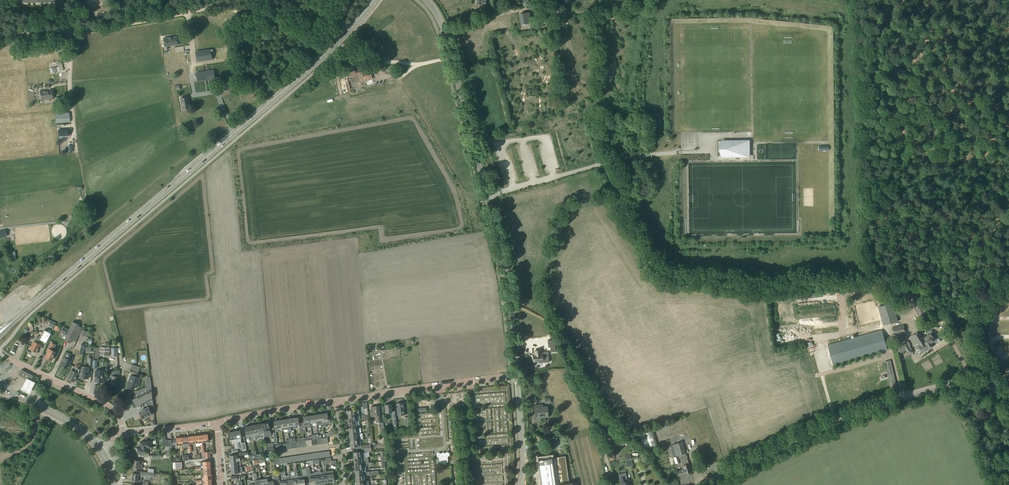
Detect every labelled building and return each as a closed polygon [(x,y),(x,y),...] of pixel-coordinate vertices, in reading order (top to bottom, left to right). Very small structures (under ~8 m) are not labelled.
[(529,12),(519,14),(520,24),(531,23),(529,12)] [(177,36),(163,38),(165,47),(178,44),(177,36)] [(564,50),(564,37),(558,37),(559,40),(555,40),(555,50),(564,50)] [(520,50),(521,56),(531,54),(530,48),(520,50)] [(173,50),(162,51),(165,71),(176,70),(173,50)] [(210,50),(196,52),(197,62),(212,60),(210,50)] [(561,64),(563,63),(563,69),(569,69),(568,59),(560,60),(561,64)] [(56,64),(49,65),(51,74),(55,73),(55,72),(57,71),(63,69),(62,63),(61,61),(55,62),(56,64)] [(354,68),(345,70),(346,75),(347,78),(359,75),(360,82),(364,81),(372,79),(370,70),(362,71),(355,73),(354,68)] [(215,78),(213,70),(196,73),(197,81),(215,78)] [(206,82),(191,83),(192,91),(212,89),(211,84),(206,84),(206,82)] [(617,86),(616,92),(623,93),(625,84),(613,82),(613,86),(617,86)] [(52,89),(40,91),(42,100),(53,99),(52,89)] [(507,91),(508,99),(512,98),(512,95),(517,94),(517,90),(507,91)] [(609,94),(609,95),(603,92),(600,99),(620,107),(622,100),(609,94)] [(188,97),(180,98),(182,109),(190,108),(188,97)] [(70,122),(69,113),(56,114),(56,123),(70,122)] [(749,156),(749,141),(717,141),(717,157),(749,156)] [(874,324),(879,323),(873,293),(865,295),(870,316),(873,315),(874,324)] [(881,307),(878,307),(883,326),(898,321),(894,311),(892,303),(881,307)] [(857,324),(861,319),(855,313),(853,311),(851,314),(853,316),(850,318),(857,324)] [(73,321),(64,340),(67,342),(70,343),(72,340),(76,341),(79,334),(82,327),(78,326),(79,324),(73,321)] [(903,325),(892,328),(894,336),(905,333),(903,325)] [(882,330),(828,345),(833,365),(887,350),(882,330)] [(921,330),(911,337),(917,347),(916,348),(920,355),(933,347),(933,346),(938,344),(933,336),(932,337),(931,335),(933,334),(931,331),(927,334),(928,336),(926,337),(921,330)] [(34,341),(30,348),(36,352),(39,347),(39,348),(41,345),(40,344),(42,340),(47,343),(51,335),(45,333),(42,340),(40,338),(37,343),(34,341)] [(48,352),(46,356),(52,360),(56,352),(53,350),(56,344),(52,342),(50,346),(49,348),(47,351),(48,352)] [(906,342),(896,348),(899,353),(906,349),(909,355),(913,352),(911,348),(910,349),(906,342)] [(99,347),(99,355),(109,356),(110,348),(99,347)] [(535,355),(533,355),(534,361),(538,361),(539,363),(549,362),(548,352),(541,353),(541,350),(535,351),(535,355)] [(65,357),(61,365),(67,368),(71,360),(73,357),(69,356),(70,354),(67,353),(65,357)] [(891,360),(885,361),(888,374),(886,375),(887,378),(889,378),(891,387),(898,386),(895,373),(891,360)] [(20,366),(16,372),(24,377),(26,373),(30,376),(32,373),(20,366)] [(80,371),(79,378),(88,378),(89,367),(83,366),(82,372),(80,371)] [(95,370),(95,374),(96,375),(95,382),(103,383),(104,371),(95,370)] [(70,373),(67,378),(73,381),(74,378),(75,379),(78,374),(72,371),(71,374),(70,373)] [(108,379),(108,383),(111,383),(111,384),(117,385),(117,376),(118,371),(114,371),(114,376),(112,376),(111,380),(108,379)] [(131,375),(127,387),(134,389),(135,386),(137,387),(140,378),(131,375)] [(30,381),(27,379),(24,384),(22,389),(30,393),(32,388),(36,382),(31,379),(30,381)] [(137,397),(133,399),(137,406),(141,404),(141,405),(147,402),(153,399),(151,389),(151,385),(147,387),(143,388),(145,392),(137,396),(137,397)] [(398,407),(397,407),(398,421),(404,420),(405,428),(409,427),(408,424),(408,417),(407,410),(405,410),(404,402),(397,403),(398,407)] [(391,404),(385,405),(386,413),(386,415),(391,414),(393,429),(394,429),(397,428),(395,418),(395,413),(395,411),(392,411),(391,404)] [(140,412),(138,413),(140,416),(141,416),(143,418),(147,416),(147,417),(154,414),(153,405),(150,406),(148,407),(139,411),(140,412)] [(543,405),(534,405),(536,420),(540,419),(540,418),(548,417),(547,406),(543,407),(543,405)] [(379,406),(370,407),(371,416),(375,416),(376,422),(379,422),(380,422),(379,406)] [(329,413),(321,414),(322,421),(323,427),(325,427),(325,424),(330,423),(329,413)] [(251,437),(251,441),(254,440),(251,426),(244,427),(247,438),(251,437)] [(651,428),(637,432),(643,448),(646,447),(655,445),(651,428)] [(234,431),(228,432),(229,440),(233,439),(234,442),(235,445),(235,448),(231,449),(232,452),(238,451),(237,448),(234,431)] [(619,434),(605,438),(607,443),(607,445),(615,443),(614,441),(623,439),(622,437),(619,434)] [(176,439),(177,444),(177,447),(180,446),(180,447),(181,447),(181,450),(184,450),(183,444),(182,437),(176,438),(176,439)] [(555,442),(553,442),(554,448),(563,446),(562,437),(554,438),(555,442)] [(620,445),(617,446),(618,447),(619,450),(619,451),(626,448),(624,441),(619,442),(620,445)] [(681,441),(673,444),(677,455),(684,452),(682,447),(681,441)] [(204,444),(200,445),(201,450),(202,459),(205,458),(210,458),(209,451),(204,452),(204,450),(204,444)] [(140,447),(136,448),(136,451),(138,451),(138,454),(140,454),(141,456),(149,455),(148,453),(147,450),(152,449),(151,446),(140,447)] [(449,455),(449,453),(447,452),(445,453),(443,452),(441,453),(439,452),(437,454),(437,456),(439,457),(439,462),(444,464),(448,462),(447,457),(449,455)] [(572,483),(569,483),(569,479),(567,480),(565,465),(566,465),(565,456),(551,458),(538,460),(539,465),(535,465),(538,484),(572,484),(572,483)] [(683,469),(676,471),(677,473),(680,472),(681,475),(685,474),(691,472),(687,459),(681,461),(682,466),(683,469)] [(134,460),(133,468),(139,468),(142,469),(143,464),(144,464),(144,461),(139,461),(134,460)] [(320,468),(322,483),(328,482),(325,466),(323,466),(324,472),(321,473),(320,468)] [(326,472),(325,466),(328,482),(334,481),(333,471),(326,472)] [(308,467),(305,468),(305,469),(306,476),(306,478),(309,477),(310,484),(316,484),(315,476),(315,474),(314,473),(309,474),(308,467)] [(130,478),(130,479),(131,480),(132,480),(138,481),(141,481),(142,477),(142,476),(145,477),(151,477),(154,478),(154,477),(157,477),(157,473),(154,473),(139,471),(136,470),(135,473),(132,473),(132,477),(131,477),(130,478)] [(291,471),(293,484),(299,484),(298,479),(297,475),(297,472),(291,472),(291,471)] [(619,474),(622,483),(621,483),(622,484),(629,484),(628,481),(625,482),(624,477),(627,477),(625,472),(619,474)] [(247,480),(247,484),(256,484),(254,474),(254,475),(252,475),(253,480),(251,481),(250,480),(247,480)]
